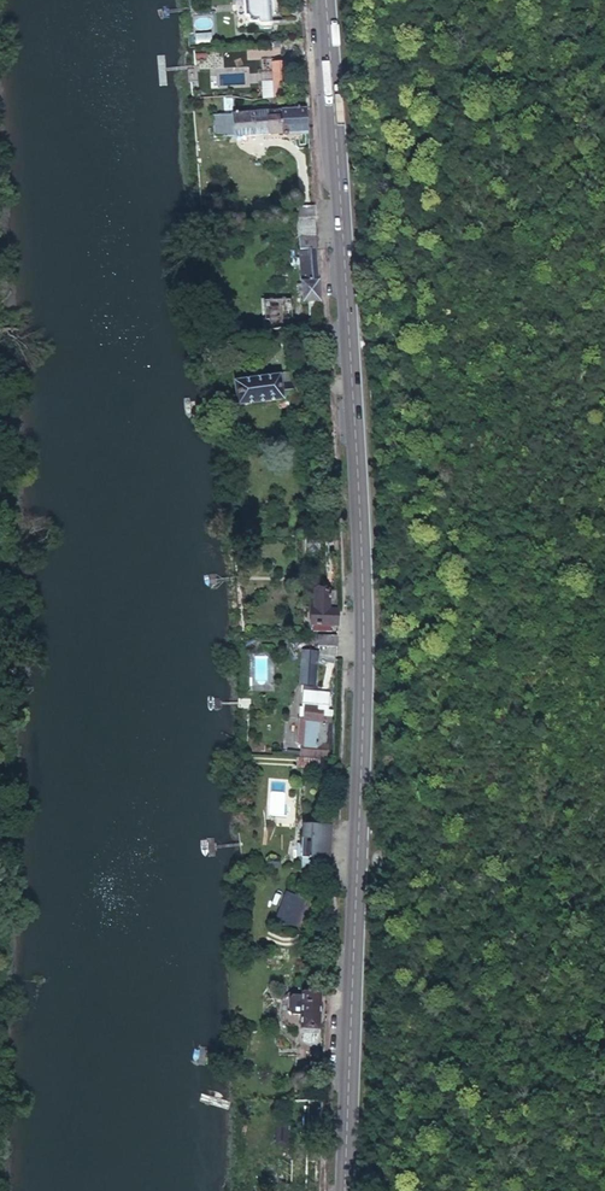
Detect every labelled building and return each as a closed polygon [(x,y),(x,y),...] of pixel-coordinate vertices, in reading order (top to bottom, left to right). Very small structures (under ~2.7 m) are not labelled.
[(239,22),(239,0),(230,0),(231,22),(239,22)] [(239,22),(239,31),(248,32),(249,31),(250,30),(250,29),(250,26),(254,26),(254,29),(264,29),(264,0),(239,0),(239,22)] [(265,65),(265,98),(277,97),(276,65),(265,65)] [(196,123),(197,143),(302,139),(302,121),(196,123)] [(295,234),(304,234),(309,234),(309,223),(289,224),(290,234),(295,234)] [(283,234),(272,234),(273,251),(283,250),(283,234)] [(294,323),(311,321),(308,256),(305,256),(304,234),(295,234),(296,256),(291,257),(294,323)] [(196,246),(198,259),(211,258),(210,245),(196,246)] [(290,315),(289,298),(262,299),(262,324),(282,323),(282,315),(290,315)] [(280,358),(280,374),(290,374),(290,357),(280,358)] [(287,400),(288,414),(301,413),(300,399),(291,398),(290,386),(276,388),(275,376),(229,380),(231,405),(287,400)] [(312,596),(312,630),(337,629),(338,619),(331,618),(331,595),(312,596)] [(312,630),(312,636),(337,637),(337,629),(312,630)] [(299,641),(300,651),(311,651),(311,641),(299,641)] [(319,651),(337,651),(337,643),(318,642),(319,651)] [(308,724),(305,747),(318,748),(321,725),(316,724),(318,713),(304,711),(302,724),(308,724)] [(320,865),(330,865),(331,837),(324,837),(324,831),(310,831),(310,836),(307,836),(306,873),(319,873),(320,865)] [(275,866),(274,874),(283,874),(283,866),(275,866)] [(310,914),(295,902),(276,926),(291,938),(310,914)] [(313,1025),(316,989),(289,987),(277,998),(276,1011),(286,1023),(313,1025)] [(269,1129),(267,1145),(281,1145),(283,1131),(269,1129)] [(281,1145),(267,1145),(266,1155),(280,1156),(281,1145)] [(276,1185),(285,1186),(287,1164),(278,1163),(276,1185)]
